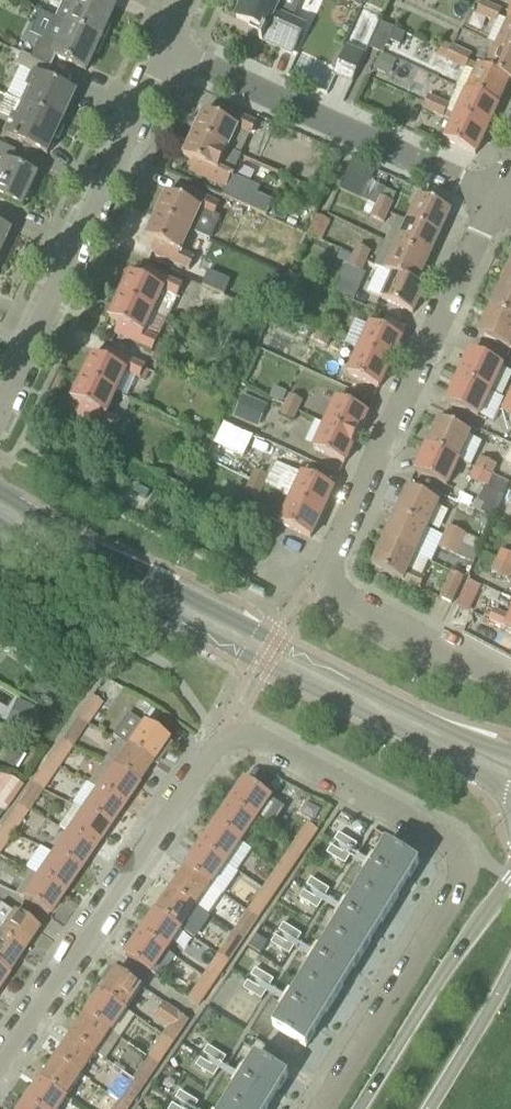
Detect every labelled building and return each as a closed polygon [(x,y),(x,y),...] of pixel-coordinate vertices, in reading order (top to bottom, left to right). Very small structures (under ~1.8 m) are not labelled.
[(115,9),(95,0),(59,0),(59,1),(64,4),(57,20),(106,42),(111,29),(107,27),(115,9)] [(302,0),(246,0),(237,19),(264,32),(260,41),(263,43),(263,41),(293,55),(304,28),(292,23),(302,0)] [(499,18),(503,11),(502,11),(482,2),(480,9),(499,18)] [(498,46),(497,46),(510,53),(510,23),(509,22),(499,18),(480,9),(477,15),(497,24),(489,42),(498,46)] [(56,58),(87,72),(95,54),(99,56),(106,42),(57,20),(47,42),(41,39),(32,59),(51,68),(56,58)] [(370,48),(381,53),(384,55),(390,42),(400,46),(406,35),(381,23),(370,48)] [(449,54),(452,47),(444,44),(441,50),(449,54)] [(452,47),(449,54),(441,50),(438,57),(455,65),(462,51),(453,46),(452,47)] [(486,70),(486,71),(510,82),(509,82),(510,83),(510,53),(497,46),(486,70)] [(353,83),(365,56),(347,48),(336,75),(353,83)] [(473,56),(462,51),(455,65),(465,69),(468,62),(470,63),(473,56)] [(384,55),(381,53),(374,69),(390,77),(397,61),(384,55)] [(63,123),(77,93),(46,79),(51,68),(32,59),(23,55),(17,67),(21,68),(7,97),(21,104),(63,123)] [(479,67),(470,63),(468,62),(465,69),(466,69),(458,88),(467,92),(498,107),(509,82),(510,82),(486,71),(486,70),(479,67)] [(467,92),(456,117),(487,131),(498,107),(467,92)] [(451,105),(430,96),(427,103),(448,113),(451,105)] [(448,113),(427,103),(424,110),(444,119),(444,117),(454,122),(445,142),(446,142),(476,156),(487,131),(456,117),(448,113)] [(6,136),(48,155),(63,123),(21,104),(6,136)] [(252,136),(257,125),(220,108),(215,118),(204,113),(194,135),(229,151),(239,130),(252,136)] [(243,158),(229,152),(229,151),(194,135),(184,157),(195,162),(190,173),(227,190),(224,197),(267,217),(273,203),(259,196),(261,190),(234,177),(243,158)] [(23,208),(38,177),(11,163),(16,152),(0,144),(0,197),(23,208)] [(376,207),(390,213),(398,196),(370,183),(366,191),(345,181),(340,190),(376,207)] [(220,205),(183,188),(178,199),(167,194),(157,216),(192,232),(201,211),(215,217),(220,205)] [(451,212),(420,198),(409,222),(440,236),(451,212)] [(390,213),(376,207),(371,217),(385,224),(390,213)] [(157,243),(153,254),(190,270),(195,259),(182,253),(192,232),(157,216),(147,238),(157,243)] [(317,216),(308,235),(322,241),(330,222),(317,216)] [(409,222),(398,247),(428,261),(440,236),(409,222)] [(2,261),(8,247),(6,246),(12,232),(0,227),(0,261),(2,261)] [(428,261),(398,247),(387,272),(395,276),(395,275),(417,286),(417,285),(428,261)] [(357,248),(353,258),(367,263),(371,253),(357,248)] [(367,263),(353,258),(349,268),(362,274),(367,263)] [(503,284),(510,288),(510,266),(503,284)] [(182,286),(145,270),(141,280),(130,275),(120,297),(155,313),(165,292),(177,297),(182,286)] [(231,281),(209,271),(203,286),(224,296),(231,281)] [(383,301),(413,315),(425,289),(417,285),(417,286),(395,275),(395,276),(383,301)] [(510,320),(510,288),(503,284),(491,310),(510,320)] [(120,324),(116,335),(152,352),(158,340),(145,334),(155,313),(120,297),(109,320),(120,324)] [(479,336),(509,350),(510,347),(510,320),(491,310),(479,336)] [(323,321),(319,331),(318,331),(333,338),(338,328),(323,321)] [(391,364),(402,339),(372,325),(360,351),(391,364)] [(328,348),(333,338),(318,331),(319,331),(312,328),(307,338),(328,348)] [(161,366),(167,353),(158,349),(152,362),(161,366)] [(145,368),(108,351),(104,361),(93,356),(82,378),(117,395),(127,374),(140,379),(145,368)] [(349,376),(379,390),(391,364),(360,351),(349,376)] [(502,366),(472,352),(459,378),(490,392),(502,366)] [(144,370),(140,379),(146,382),(150,372),(144,370)] [(228,396),(234,384),(220,377),(214,389),(228,396)] [(78,416),(115,433),(121,422),(107,416),(117,395),(82,378),(72,401),(83,406),(78,416)] [(459,378),(447,405),(478,419),(490,392),(459,378)] [(287,393),(274,388),(270,398),(283,404),(287,393)] [(285,406),(299,412),(304,402),(290,396),(285,406)] [(244,397),(235,418),(259,428),(268,407),(244,397)] [(357,439),(368,414),(338,400),(326,425),(357,439)] [(502,411),(510,415),(510,402),(507,400),(502,411)] [(294,422),(299,412),(285,406),(281,416),(294,422)] [(471,435),(440,421),(428,446),(459,461),(471,435)] [(224,424),(214,446),(245,459),(254,437),(224,424)] [(315,451),(345,464),(357,439),(326,425),(315,451)] [(428,446),(416,473),(446,488),(459,461),(428,446)] [(494,477),(498,465),(479,457),(475,468),(494,477)] [(489,487),(494,477),(475,468),(470,479),(489,487)] [(269,477),(255,471),(251,481),(265,487),(269,477)] [(334,489),(303,475),(292,500),(323,514),(334,489)] [(495,519),(510,485),(494,477),(489,487),(488,488),(486,487),(479,502),(475,501),(472,509),(495,519)] [(265,487),(251,481),(247,490),(246,491),(260,498),(265,487)] [(439,504),(409,489),(397,515),(427,529),(439,504)] [(292,500),(286,512),(276,508),(271,520),(281,524),(280,525),(311,539),(323,514),(292,500)] [(385,541),(415,556),(427,529),(397,515),(385,541)] [(443,537),(462,546),(467,535),(465,534),(448,526),(443,537)] [(458,556),(462,546),(443,537),(438,548),(458,556)] [(415,556),(385,541),(373,568),(420,590),(426,579),(423,577),(430,562),(415,556)] [(501,552),(496,562),(510,569),(510,556),(501,552)] [(496,562),(492,572),(509,580),(510,577),(510,569),(496,562)] [(440,599),(452,604),(461,584),(464,578),(452,573),(440,599)] [(490,622),(510,632),(510,600),(502,596),(490,622)] [(46,673),(36,689),(52,699),(62,683),(46,673)] [(91,696),(76,719),(88,727),(103,704),(91,696)] [(28,707),(17,730),(29,735),(39,712),(28,707)] [(76,719),(62,741),(73,748),(88,727),(76,719)] [(142,725),(127,747),(152,765),(159,755),(163,758),(171,745),(167,743),(167,742),(142,725)] [(73,748),(62,741),(47,763),(58,770),(73,748)] [(127,747),(120,743),(120,742),(118,741),(103,762),(102,764),(107,766),(137,786),(152,765),(127,747)] [(15,770),(24,753),(12,746),(3,763),(15,770)] [(47,763),(32,784),(44,792),(58,770),(47,763)] [(102,764),(88,785),(122,808),(137,786),(107,766),(102,764)] [(256,821),(271,799),(246,782),(231,803),(256,821)] [(272,792),(280,794),(283,784),(275,782),(272,792)] [(32,784),(17,806),(29,814),(44,792),(32,784)] [(122,808),(88,785),(73,807),(76,809),(108,830),(122,808)] [(4,813),(10,804),(0,800),(0,811),(4,813)] [(241,843),(256,821),(231,803),(216,825),(241,843)] [(17,806),(2,828),(14,836),(29,814),(17,806)] [(59,829),(92,852),(108,830),(76,809),(73,807),(58,827),(60,828),(59,829)] [(292,845),(304,853),(319,831),(307,823),(292,845)] [(201,847),(226,865),(241,843),(216,825),(201,847)] [(0,832),(0,856),(14,836),(2,828),(0,832)] [(77,874),(92,852),(59,829),(44,851),(77,874)] [(340,834),(335,842),(347,849),(352,842),(340,834)] [(344,855),(340,862),(346,866),(358,846),(352,842),(347,849),(344,855)] [(277,867),(289,875),(304,853),(292,845),(277,867)] [(359,891),(391,910),(419,865),(387,845),(359,891)] [(77,874),(44,851),(39,847),(24,869),(63,895),(77,874)] [(186,869),(212,886),(226,865),(201,847),(186,869)] [(332,847),(327,854),(340,862),(344,855),(332,847)] [(277,867),(262,889),(274,897),(289,875),(277,867)] [(15,895),(48,917),(63,895),(24,869),(17,880),(22,884),(15,895)] [(197,908),(206,914),(220,892),(212,886),(186,869),(171,891),(197,908)] [(312,879),(307,887),(320,895),(324,887),(312,879)] [(317,900),(312,907),(318,911),(330,891),(324,887),(320,895),(317,900)] [(274,897),(262,889),(247,911),(259,919),(274,897)] [(182,929),(197,908),(171,891),(157,912),(182,929)] [(362,956),(376,933),(391,910),(359,891),(331,936),(362,956)] [(304,892),(300,899),(312,907),(317,900),(304,892)] [(38,932),(0,906),(0,939),(23,954),(38,932)] [(247,911),(232,933),(245,941),(259,919),(247,911)] [(167,952),(167,951),(182,929),(157,912),(141,935),(167,952)] [(284,925),(279,932),(292,940),(296,932),(284,925)] [(289,945),(284,953),(290,956),(302,936),(296,932),(292,940),(289,945)] [(245,941),(232,933),(218,954),(230,963),(245,941)] [(141,935),(126,957),(160,980),(176,957),(167,951),(167,952),(141,935)] [(334,1002),(348,979),(362,956),(331,936),(303,982),(334,1002)] [(276,937),(272,945),(284,953),(289,945),(276,937)] [(23,954),(0,939),(0,970),(8,975),(23,954)] [(218,954),(203,977),(215,985),(230,963),(218,954)] [(101,993),(127,1010),(142,988),(112,968),(104,981),(108,984),(101,993)] [(0,970),(0,987),(8,975),(0,970)] [(256,970),(252,977),(264,985),(269,978),(256,970)] [(200,1006),(215,985),(203,977),(188,998),(200,1006)] [(261,990),(256,998),(262,1001),(275,981),(269,978),(264,985),(261,990)] [(306,1047),(320,1024),(334,1002),(303,982),(274,1028),(306,1047)] [(248,983),(244,990),(256,998),(261,990),(248,983)] [(86,1015),(121,1039),(136,1017),(127,1010),(101,993),(86,1015)] [(163,1036),(174,1044),(190,1021),(180,1013),(180,1012),(167,1003),(157,1018),(169,1027),(163,1036)] [(72,1037),(106,1060),(121,1039),(86,1015),(72,1037)] [(148,1058),(160,1066),(174,1044),(163,1036),(148,1058)] [(82,1076),(91,1082),(106,1060),(72,1037),(57,1059),(82,1076)] [(209,1047),(204,1055),(216,1062),(221,1055),(209,1047)] [(213,1068),(209,1075),(215,1079),(227,1059),(221,1055),(216,1062),(213,1068)] [(134,1079),(145,1087),(160,1066),(148,1058),(134,1079)] [(274,1100),(288,1077),(256,1058),(228,1103),(238,1108),(268,1108),(274,1100)] [(42,1081),(67,1098),(82,1076),(57,1059),(42,1081)] [(201,1060),(196,1067),(209,1075),(213,1068),(201,1060)] [(145,1087),(134,1079),(129,1086),(119,1079),(108,1094),(118,1101),(130,1108),(145,1087)] [(67,1098),(42,1081),(27,1103),(36,1108),(59,1108),(67,1098)] [(181,1092),(176,1100),(189,1107),(193,1100),(181,1092)] [(199,1104),(193,1100),(189,1107),(188,1108),(196,1108),(199,1104)]
